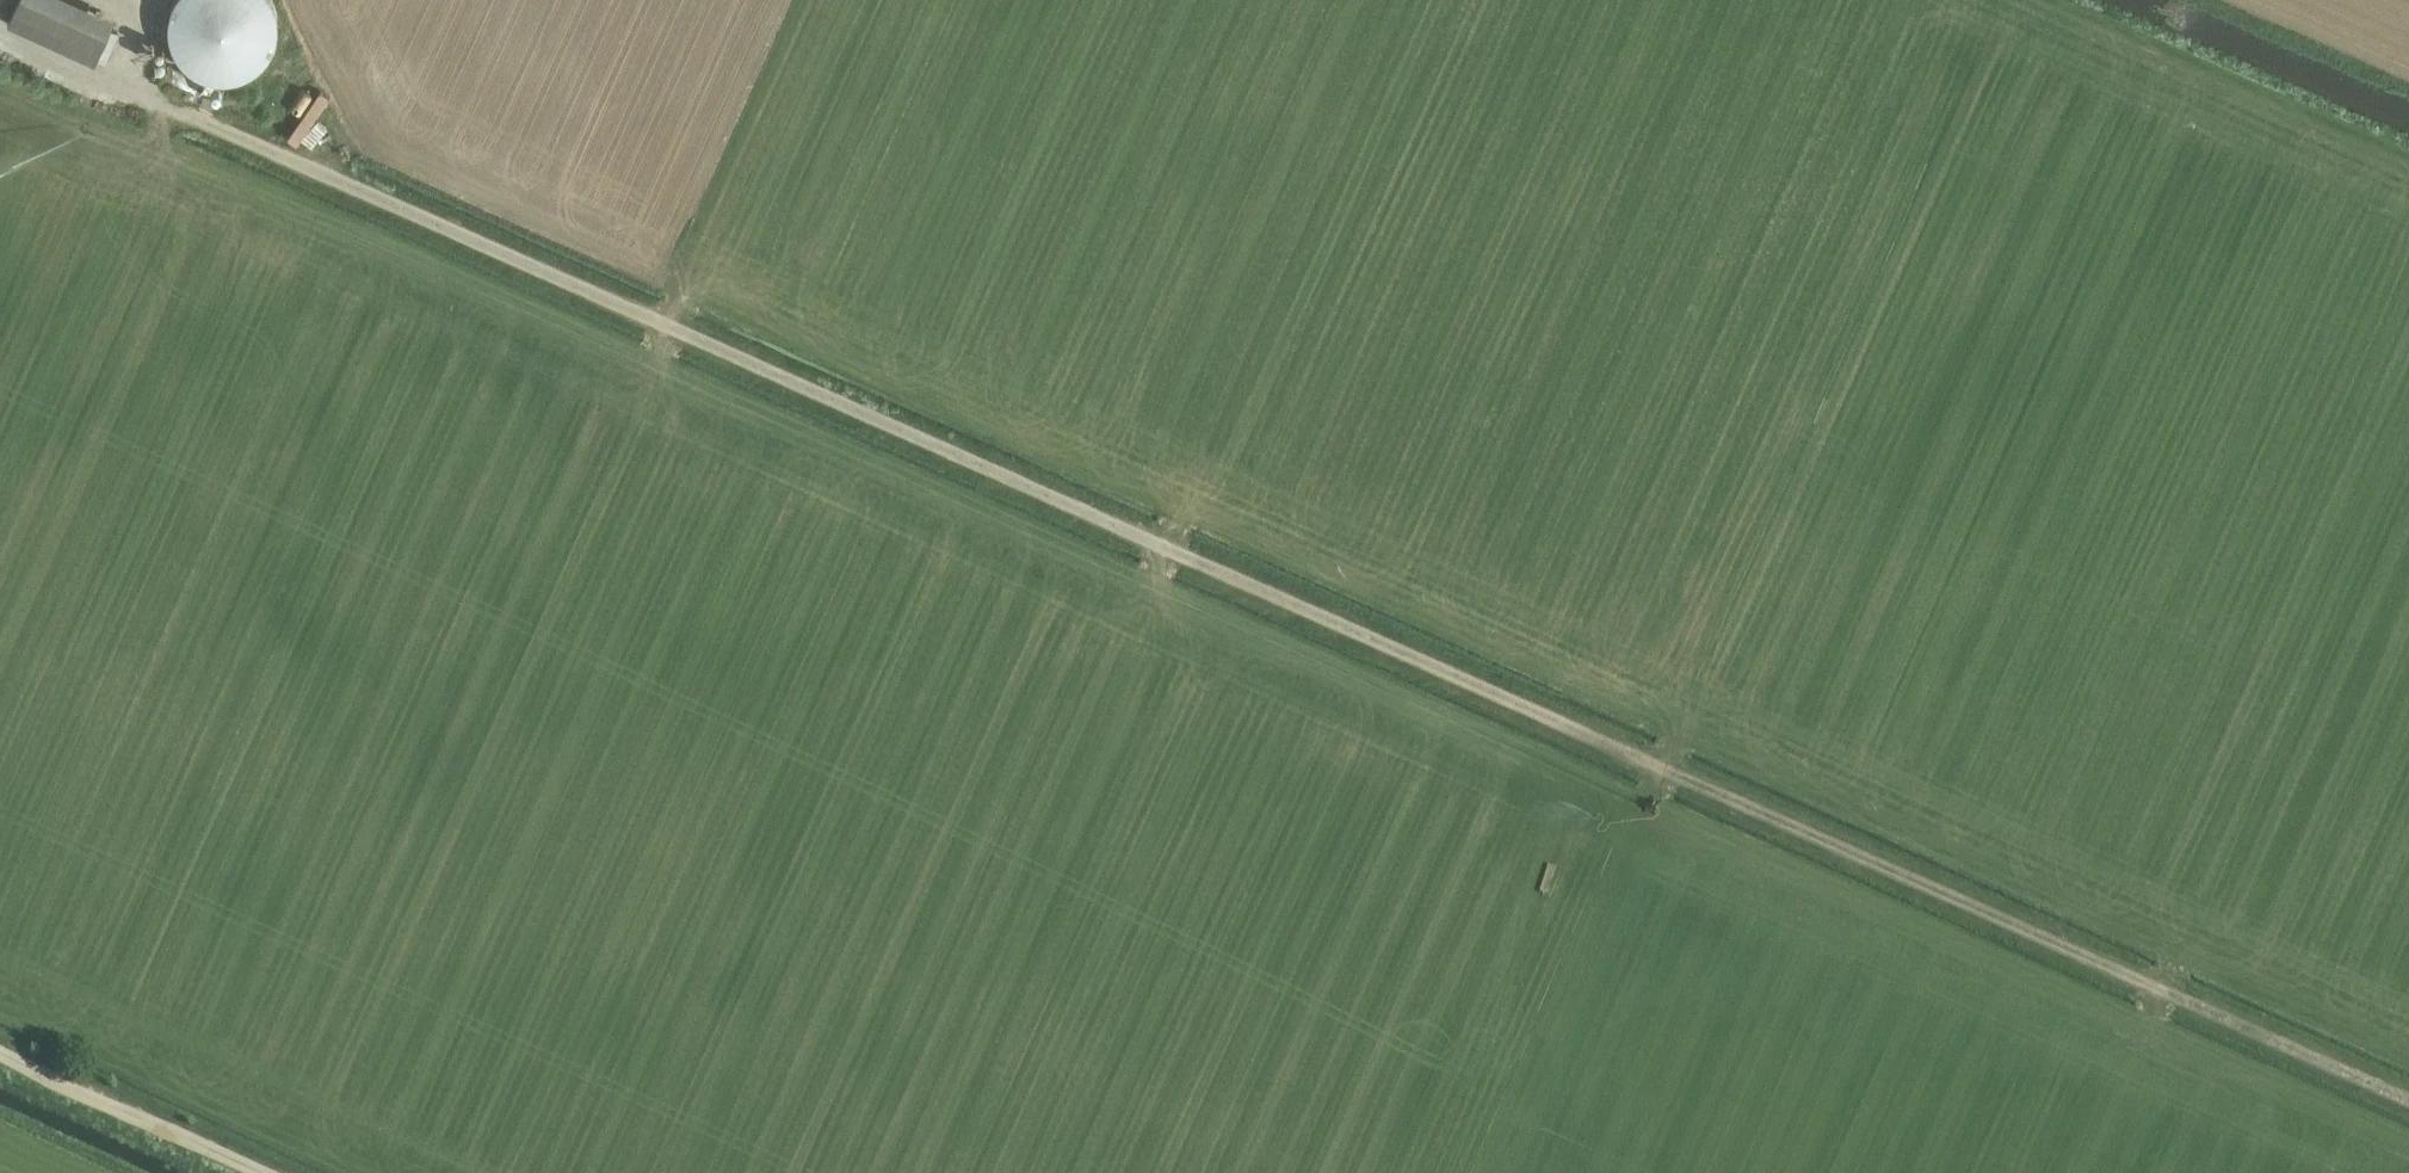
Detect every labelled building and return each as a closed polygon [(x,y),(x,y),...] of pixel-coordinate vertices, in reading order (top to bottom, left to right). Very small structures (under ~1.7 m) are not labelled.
[(94,62),(115,15),(81,0),(18,0),(8,23),(94,62)] [(170,23),(170,33),(173,42),(177,50),(182,58),(185,61),(189,64),(196,70),(205,74),(214,76),(223,77),(228,77),(237,75),(246,72),(254,67),(261,61),(267,54),(272,46),(275,37),(276,33),(277,23),(276,14),(274,5),(271,0),(175,0),(173,5),(170,14),(170,23)] [(302,146),(328,96),(317,90),(290,140),(302,146)]
